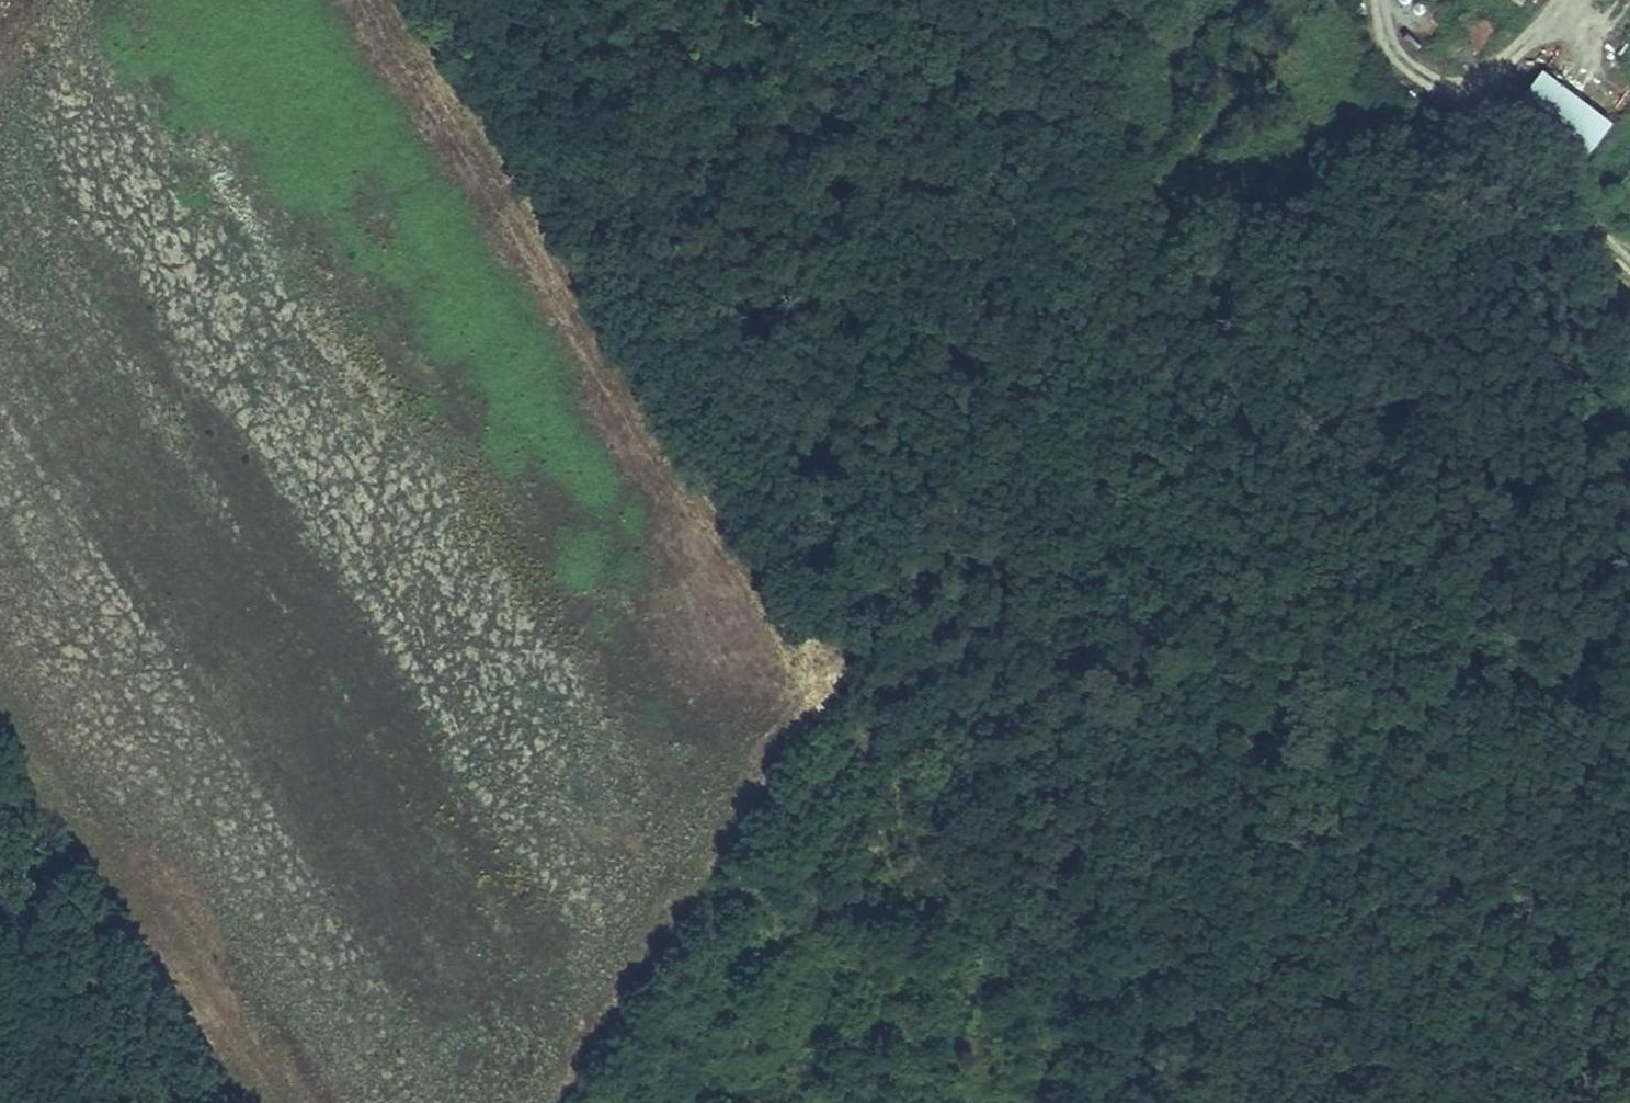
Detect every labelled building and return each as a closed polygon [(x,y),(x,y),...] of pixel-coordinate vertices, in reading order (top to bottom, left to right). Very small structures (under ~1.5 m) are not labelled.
[(1474,60),(1499,46),(1477,8),(1451,23),(1474,60)] [(1588,160),(1616,120),(1541,69),(1513,109),(1588,160)]
